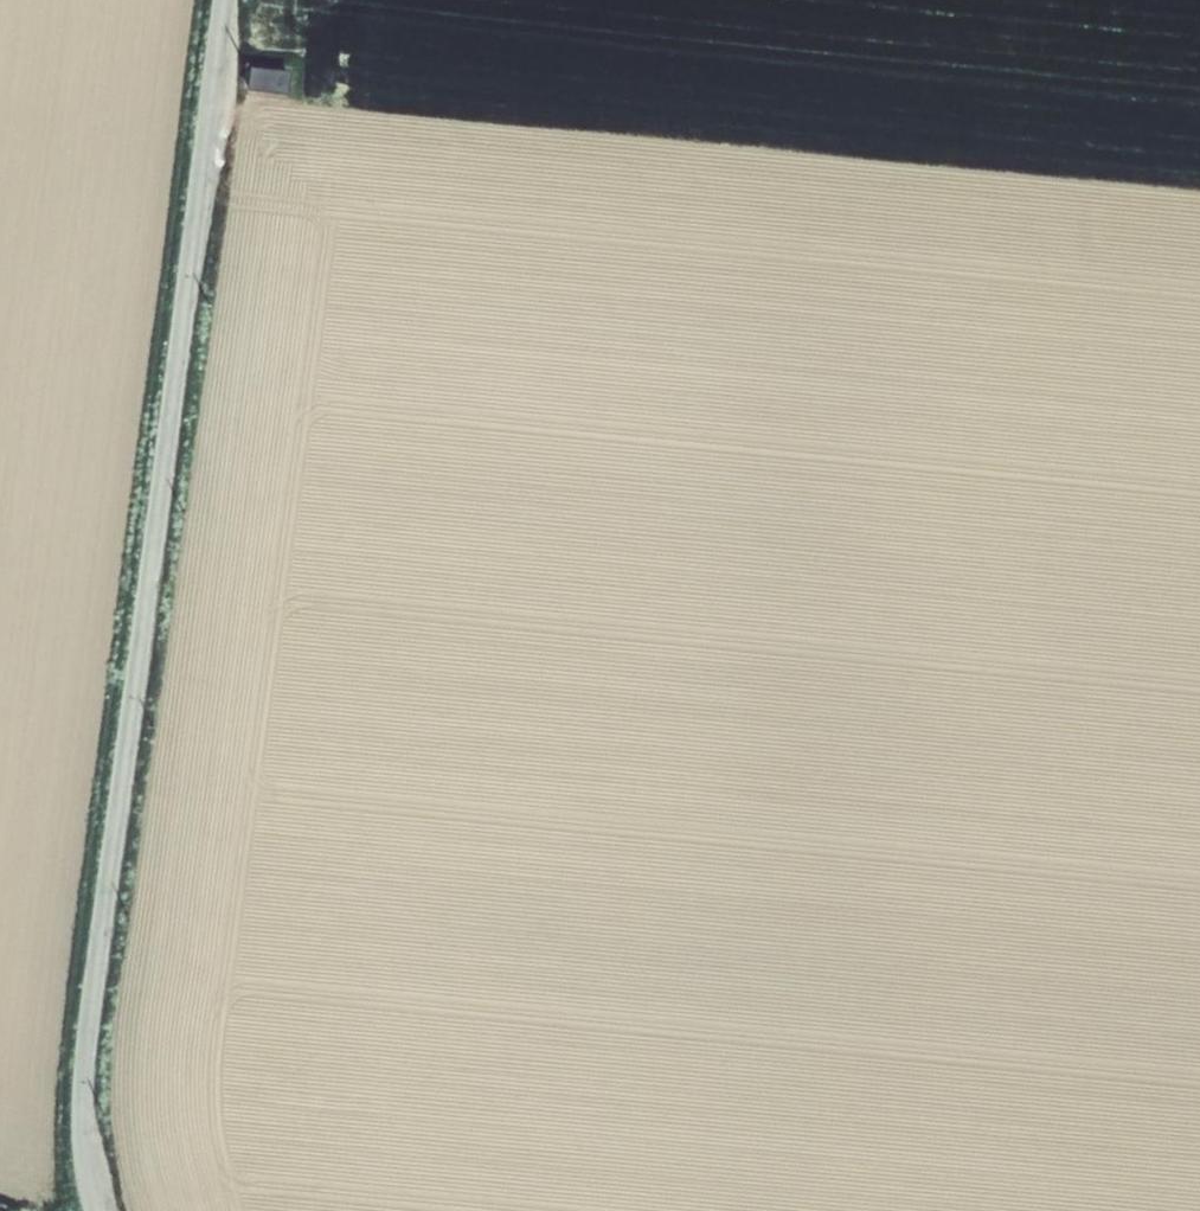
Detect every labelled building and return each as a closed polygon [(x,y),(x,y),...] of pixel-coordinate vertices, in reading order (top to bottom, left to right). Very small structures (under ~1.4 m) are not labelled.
[(288,74),(247,70),(245,92),(286,97),(288,74)]
